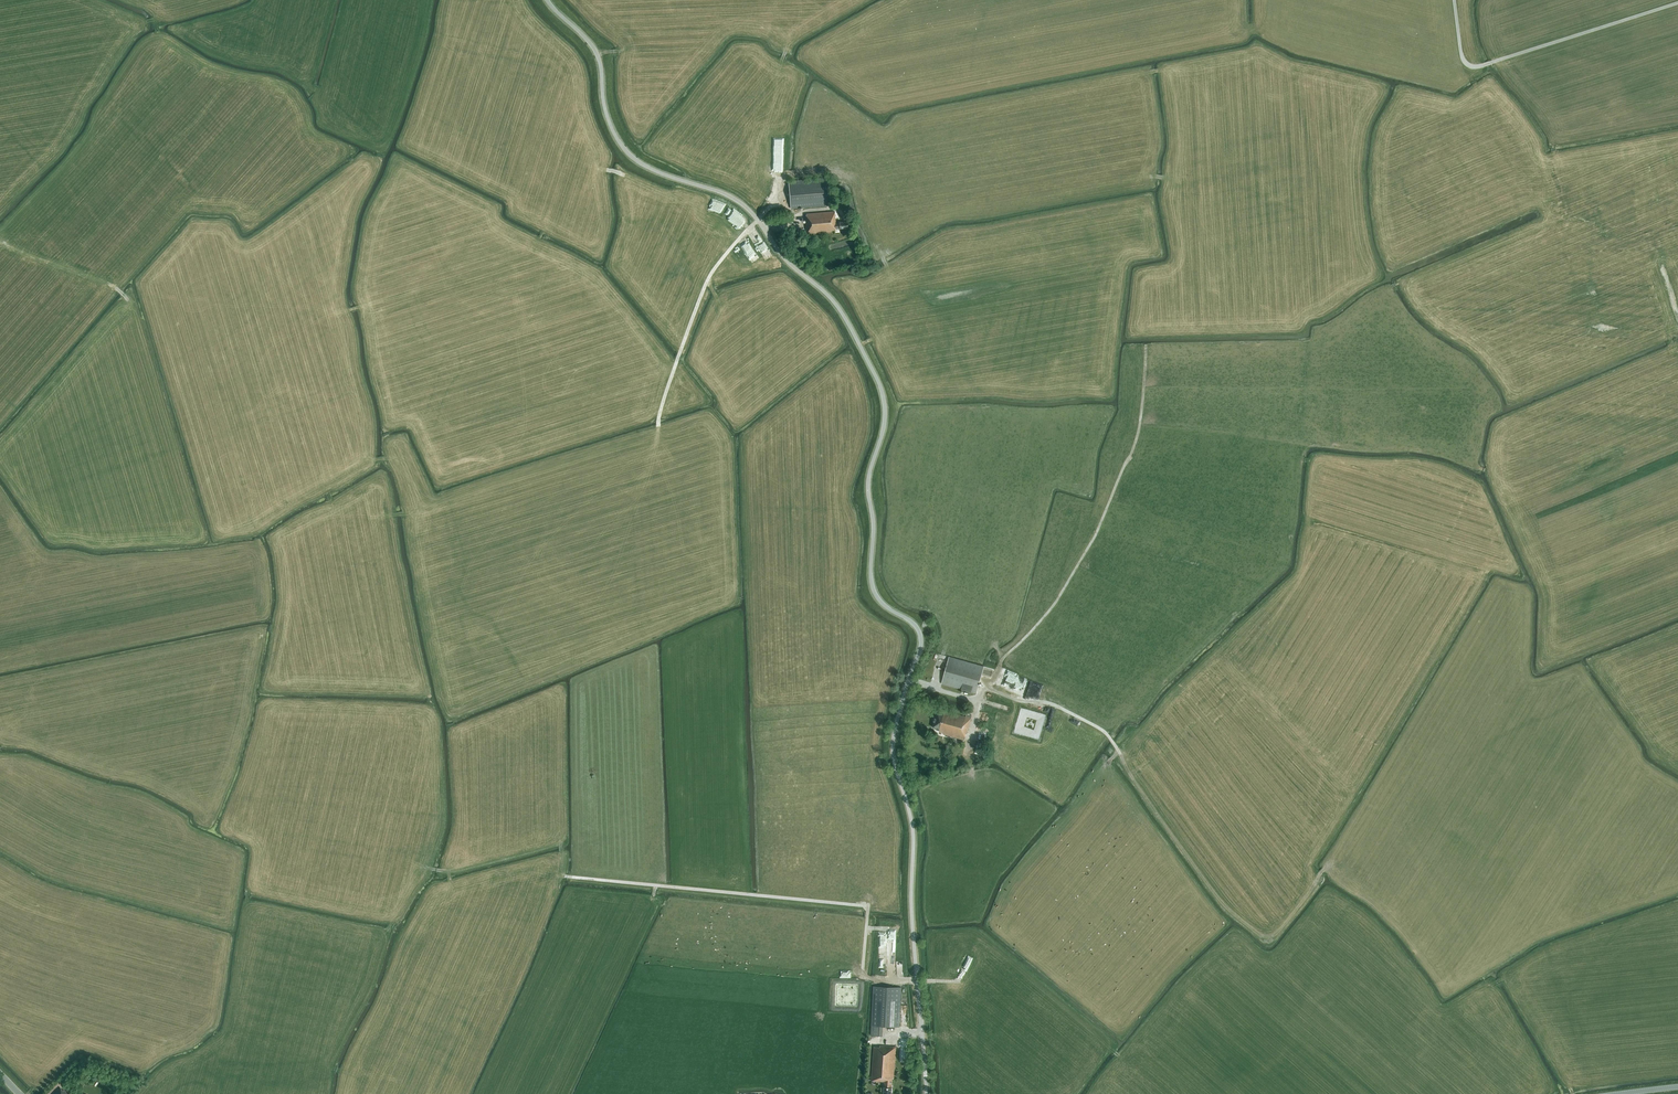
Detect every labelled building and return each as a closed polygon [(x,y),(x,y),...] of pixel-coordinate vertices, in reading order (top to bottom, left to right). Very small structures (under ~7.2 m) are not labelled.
[(791,208),(831,205),(828,178),(788,181),(791,208)] [(835,229),(847,228),(847,222),(836,223),(835,211),(806,214),(806,219),(805,219),(807,234),(831,232),(831,231),(835,230),(835,229)] [(976,693),(984,666),(949,657),(942,684),(976,693)] [(967,714),(966,717),(945,711),(944,713),(937,711),(936,716),(934,717),(933,720),(935,721),(933,727),(940,729),(939,731),(944,732),(944,734),(964,740),(966,732),(967,733),(972,715),(967,714)] [(881,960),(880,960),(879,960),(878,960),(877,961),(876,962),(876,963),(875,964),(875,965),(875,966),(875,967),(876,967),(876,968),(877,969),(878,970),(879,970),(880,970),(881,970),(882,970),(883,970),(884,970),(884,969),(885,969),(885,968),(886,967),(886,966),(886,965),(886,964),(886,963),(885,962),(885,961),(884,961),(883,960),(882,960),(881,960)] [(900,1027),(902,987),(874,986),(872,1025),(871,1035),(883,1036),(883,1026),(900,1027)] [(897,1047),(881,1045),(881,1047),(874,1046),(872,1080),(885,1081),(884,1093),(892,1093),(893,1078),(894,1078),(897,1047)]
